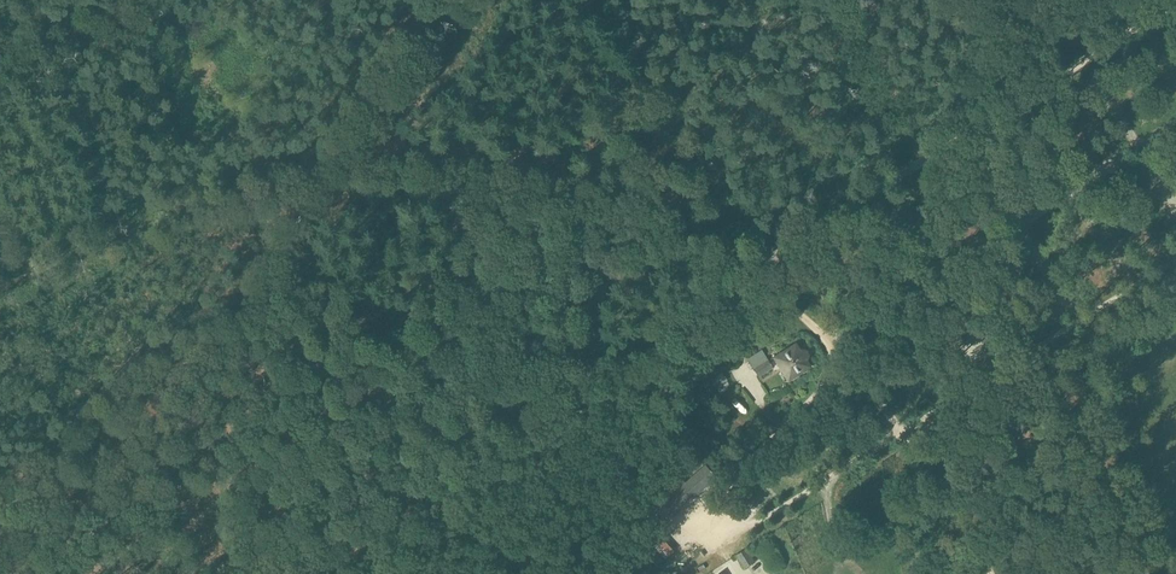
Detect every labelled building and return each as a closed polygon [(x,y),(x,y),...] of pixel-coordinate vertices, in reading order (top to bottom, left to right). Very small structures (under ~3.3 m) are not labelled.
[(785,376),(810,360),(793,337),(770,351),(785,376)] [(760,378),(774,369),(764,353),(749,362),(760,378)] [(705,464),(663,501),(675,515),(717,478),(705,464)] [(746,549),(735,556),(744,569),(755,562),(746,549)]
